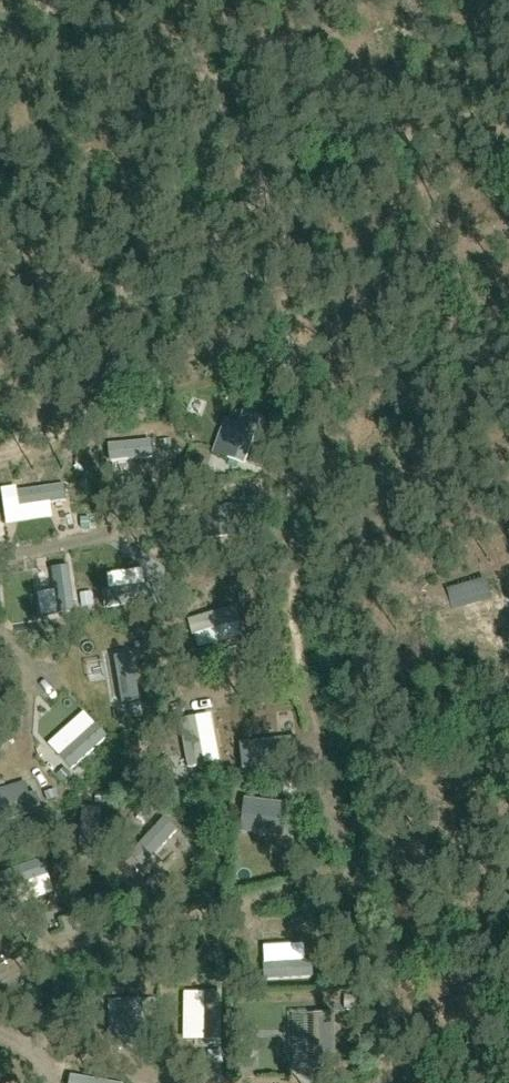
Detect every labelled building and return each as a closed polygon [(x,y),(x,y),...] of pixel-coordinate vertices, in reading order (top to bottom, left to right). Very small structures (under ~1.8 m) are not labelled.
[(159,878),(173,860),(179,865),(195,844),(175,828),(144,867),(159,878)] [(197,1004),(198,1051),(218,1050),(217,1004),(197,1004)] [(108,1009),(109,1019),(136,1017),(135,1007),(108,1009)]
